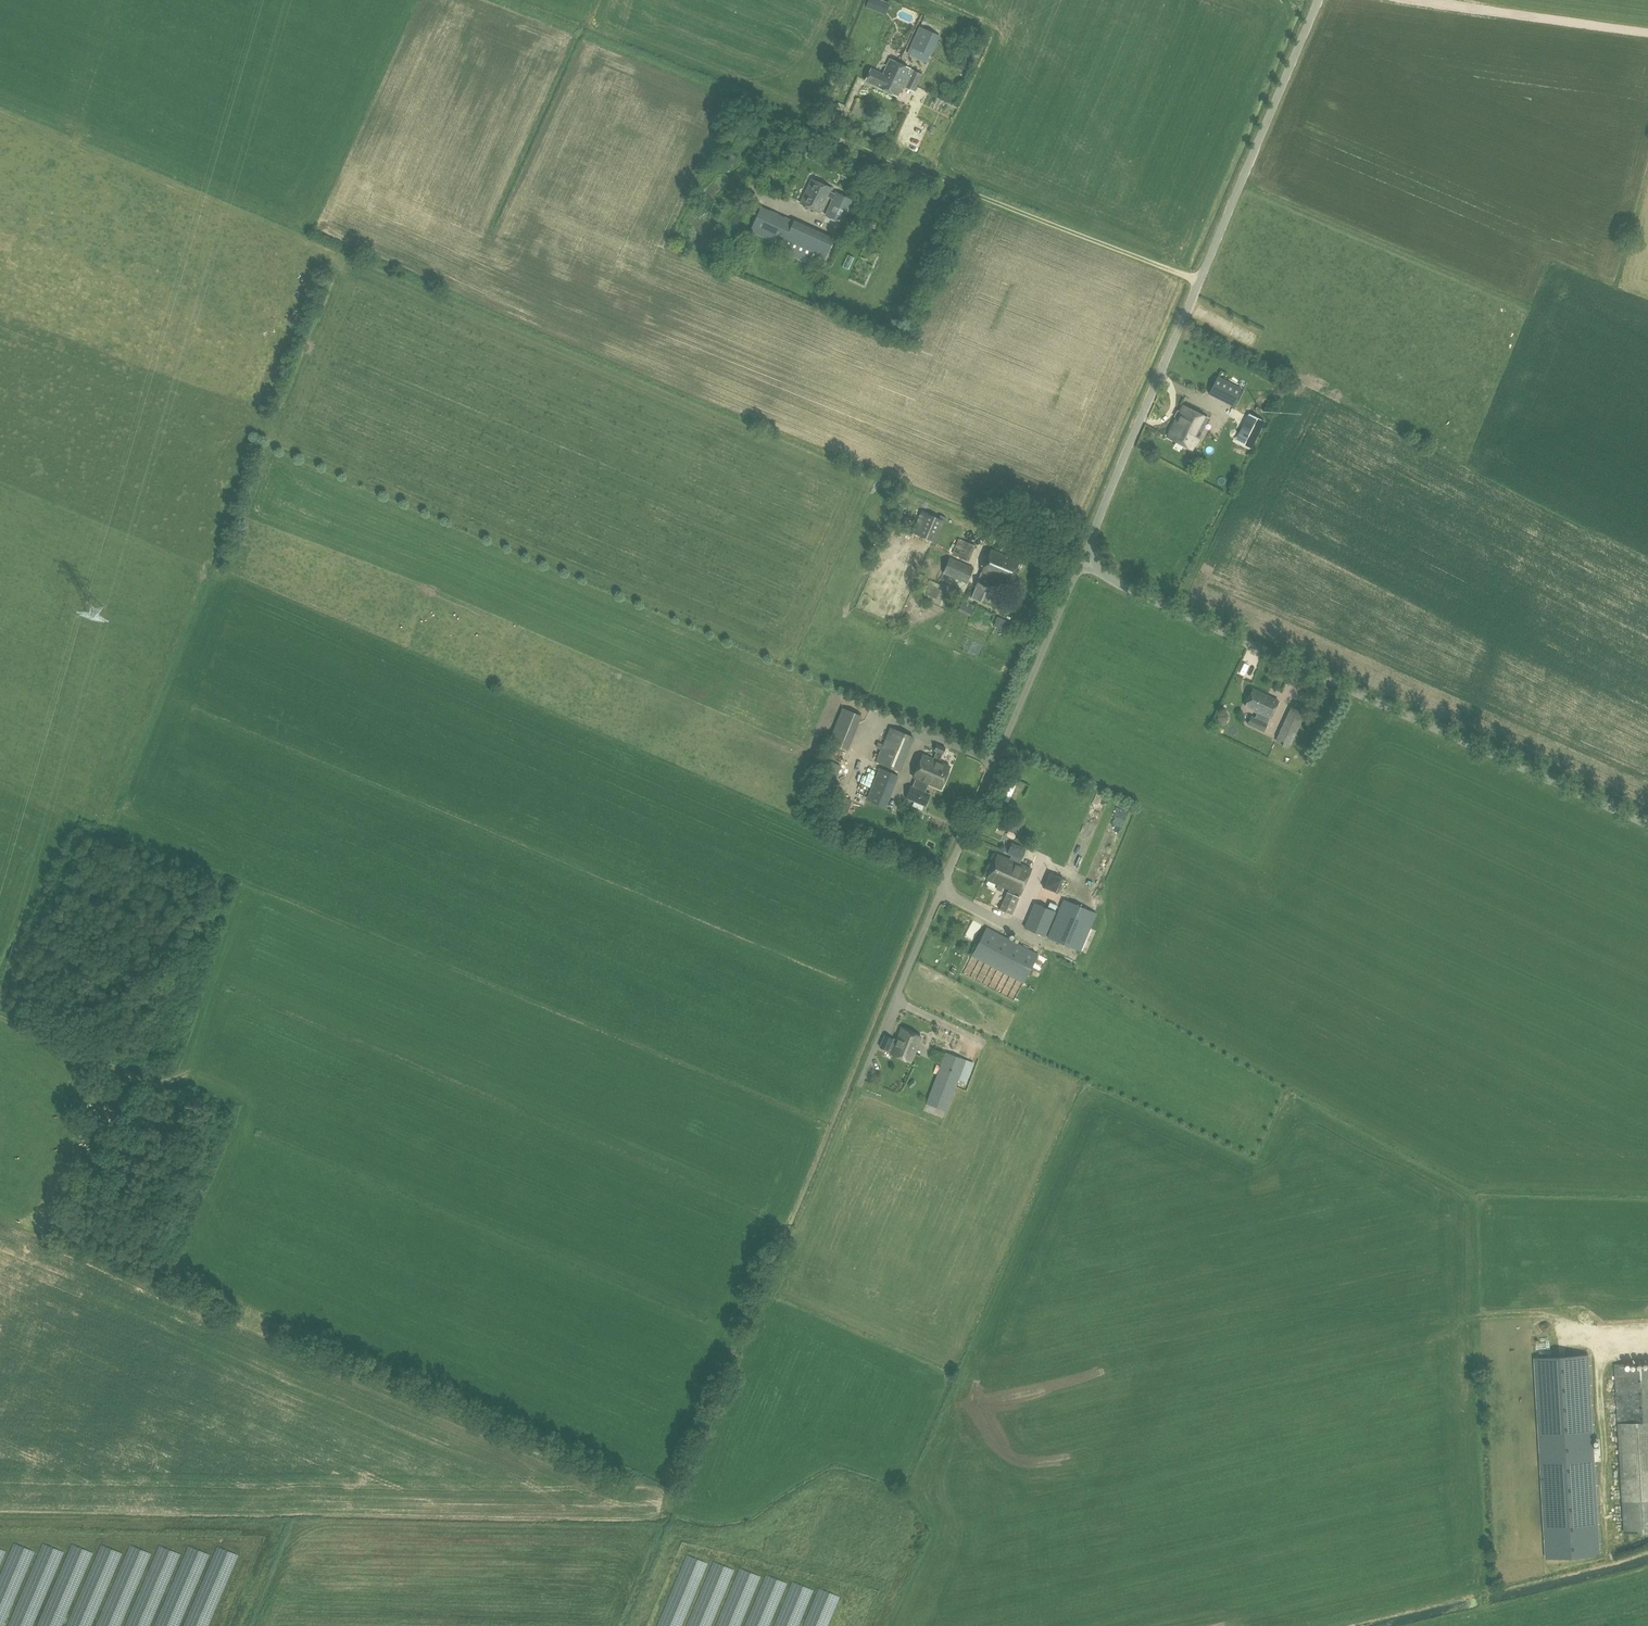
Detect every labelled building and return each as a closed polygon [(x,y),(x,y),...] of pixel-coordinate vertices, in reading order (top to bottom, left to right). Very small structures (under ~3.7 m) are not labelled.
[(884,0),(868,0),(866,6),(885,13),(889,2),(884,0)] [(898,12),(888,41),(903,46),(914,17),(898,12)] [(910,46),(930,56),(940,36),(920,26),(910,46)] [(905,87),(914,91),(922,74),(912,69),(907,80),(905,79),(910,69),(890,59),(883,74),(885,75),(884,75),(892,79),(891,81),(887,80),(883,89),(897,96),(902,86),(904,88),(905,87)] [(871,68),(865,80),(883,89),(887,80),(891,81),(892,79),(884,75),(885,75),(883,74),(871,68)] [(836,109),(842,111),(845,105),(839,102),(836,109)] [(800,203),(820,212),(831,187),(812,178),(800,203)] [(824,215),(842,223),(853,199),(835,191),(824,215)] [(779,251),(820,269),(834,237),(794,219),(794,221),(761,206),(750,231),(775,242),(777,238),(784,242),(779,251)] [(848,254),(842,266),(848,269),(854,257),(848,254)] [(1209,394),(1232,406),(1241,388),(1218,377),(1209,394)] [(1192,449),(1208,418),(1183,405),(1167,436),(1192,449)] [(1240,431),(1255,439),(1265,421),(1249,413),(1240,431)] [(913,531),(934,540),(943,520),(922,511),(913,531)] [(957,556),(968,561),(975,545),(958,538),(952,553),(957,556)] [(981,572),(975,586),(992,593),(999,578),(1010,583),(1019,561),(991,549),(981,572)] [(943,572),(967,583),(974,568),(950,557),(943,572)] [(928,584),(924,592),(935,597),(939,589),(928,584)] [(975,606),(963,600),(958,610),(971,616),(975,606)] [(994,624),(1006,630),(1010,622),(998,616),(994,624)] [(1246,705),(1270,717),(1278,700),(1253,689),(1246,705)] [(1291,745),(1305,712),(1291,705),(1276,738),(1284,742),(1282,746),(1289,749),(1291,745)] [(876,762),(899,771),(913,737),(890,727),(876,762)] [(943,754),(946,747),(937,743),(933,750),(936,751),(933,758),(923,754),(913,776),(918,778),(914,788),(909,786),(905,797),(926,805),(931,795),(926,793),(929,783),(941,788),(951,766),(939,761),(942,754),(943,754)] [(885,807),(898,775),(880,767),(866,800),(885,807)] [(848,783),(859,786),(863,772),(852,769),(848,783)] [(1015,771),(1010,780),(1017,784),(1022,775),(1015,771)] [(852,800),(845,797),(840,810),(847,813),(852,800)] [(1126,818),(1128,809),(1119,806),(1116,816),(1126,818)] [(1098,824),(1102,810),(1094,807),(1089,821),(1098,824)] [(1020,857),(1024,849),(1011,843),(1007,853),(1012,855),(1010,859),(998,854),(987,879),(999,884),(997,889),(1001,891),(1003,886),(1021,893),(1032,868),(1019,863),(1021,858),(1020,857)] [(1048,871),(1042,886),(1058,893),(1064,878),(1048,871)] [(1008,891),(1000,909),(1012,915),(1020,897),(1008,891)] [(1080,951),(1097,913),(1063,898),(1047,937),(1080,951)] [(1024,927),(1046,937),(1057,911),(1035,902),(1024,927)] [(963,923),(969,926),(973,918),(967,915),(963,923)] [(1024,983),(1039,953),(987,926),(971,955),(1024,983)] [(896,1039),(885,1034),(880,1046),(888,1049),(888,1048),(892,1050),(891,1053),(911,1061),(922,1036),(901,1028),(896,1039)] [(966,1043),(973,1047),(977,1040),(970,1036),(966,1043)] [(945,1051),(925,1103),(947,1111),(961,1072),(969,1075),(974,1062),(945,1051)] [(1588,1355),(1535,1359),(1546,1557),(1600,1554),(1588,1355)] [(1615,1370),(1618,1423),(1624,1532),(1647,1531),(1647,1368),(1615,1370)]
